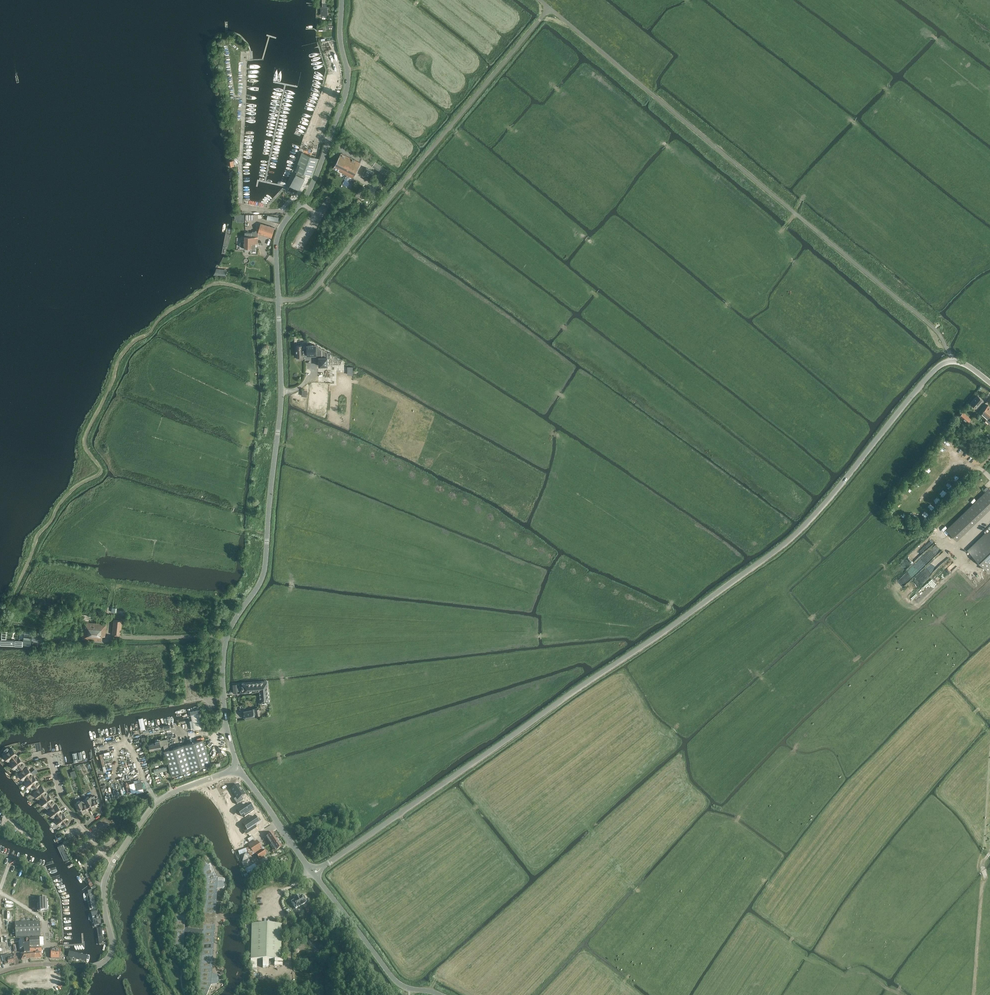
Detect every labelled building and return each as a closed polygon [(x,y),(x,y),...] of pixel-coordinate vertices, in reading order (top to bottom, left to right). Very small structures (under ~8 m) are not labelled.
[(302,153),(295,172),(312,178),(319,159),(302,153)] [(353,178),(361,163),(341,153),(333,168),(353,178)] [(372,166),(385,175),(388,171),(375,162),(372,166)] [(367,167),(363,175),(371,178),(374,170),(367,167)] [(297,173),(288,189),(297,194),(305,177),(297,173)] [(261,223),(258,233),(272,237),(275,227),(261,223)] [(258,242),(258,233),(258,230),(256,230),(256,233),(255,233),(255,232),(254,232),(254,231),(253,231),(252,232),(252,233),(245,232),(245,241),(243,241),(242,241),(242,242),(241,242),(241,243),(241,244),(241,245),(241,246),(242,246),(242,247),(243,247),(245,247),(245,248),(245,247),(250,248),(250,249),(250,250),(255,250),(255,249),(256,249),(256,242),(258,242)] [(307,345),(304,345),(304,355),(308,354),(308,355),(317,354),(322,354),(322,357),(327,357),(327,354),(327,353),(327,351),(315,344),(307,345)] [(322,357),(319,357),(319,366),(328,365),(328,357),(327,357),(322,357)] [(328,388),(329,381),(318,379),(317,386),(328,388)] [(983,400),(978,395),(971,403),(976,408),(983,400)] [(989,422),(989,407),(988,405),(981,413),(987,418),(985,420),(989,423),(989,422)] [(970,419),(963,412),(960,416),(967,422),(970,419)] [(989,488),(946,529),(956,540),(989,508),(989,489),(989,488)] [(967,549),(989,573),(989,528),(967,549)] [(914,561),(934,542),(929,536),(909,555),(914,561)] [(903,585),(941,550),(936,544),(898,580),(903,585)] [(925,579),(949,557),(943,551),(920,574),(925,579)] [(897,577),(913,562),(908,556),(891,572),(897,577)] [(944,571),(953,562),(950,559),(941,568),(944,571)] [(925,580),(919,574),(913,580),(919,586),(925,580)] [(122,620),(115,620),(114,619),(112,634),(120,635),(121,632),(122,620)] [(106,624),(94,623),(84,622),(83,639),(102,640),(102,637),(102,635),(105,636),(106,624)] [(243,692),(259,690),(268,690),(267,681),(242,683),(243,692)] [(260,703),(269,702),(268,690),(259,690),(260,703)] [(244,711),(245,719),(254,717),(253,709),(244,711)] [(168,744),(167,738),(155,740),(155,742),(148,744),(150,749),(161,747),(161,745),(163,745),(168,744)] [(168,744),(163,745),(165,750),(164,751),(171,775),(210,763),(203,739),(169,749),(168,744)] [(10,750),(8,747),(7,747),(4,749),(4,750),(6,753),(4,754),(5,755),(4,757),(6,759),(7,759),(8,760),(9,759),(11,762),(10,762),(18,756),(16,754),(16,753),(12,748),(10,750)] [(18,756),(10,762),(11,763),(11,765),(12,766),(13,767),(14,768),(15,767),(17,770),(24,764),(22,761),(23,761),(18,756)] [(25,781),(33,775),(31,772),(27,767),(19,773),(20,774),(19,776),(21,777),(22,778),(23,779),(24,778),(26,781),(25,781)] [(33,775),(25,781),(26,782),(26,784),(27,785),(28,785),(29,786),(30,786),(32,789),(39,783),(37,780),(33,775)] [(40,800),(48,794),(48,793),(48,794),(46,791),(42,786),(34,792),(34,793),(34,795),(36,796),(37,796),(38,797),(40,799),(40,800)] [(236,786),(230,790),(239,802),(244,798),(236,786)] [(48,794),(40,800),(41,801),(40,803),(42,804),(43,804),(44,805),(45,805),(47,808),(54,802),(52,799),(48,794)] [(85,799),(89,808),(95,806),(95,805),(98,804),(94,795),(91,797),(91,796),(90,797),(88,796),(86,797),(86,798),(85,799)] [(89,808),(85,799),(84,799),(85,799),(82,801),(82,800),(80,801),(79,800),(77,801),(76,802),(75,803),(80,813),(86,810),(86,809),(89,808)] [(55,819),(63,812),(63,813),(61,810),(57,804),(49,811),(49,812),(49,813),(50,815),(52,815),(53,816),(55,818),(55,819)] [(250,804),(238,812),(242,818),(254,810),(250,804)] [(63,812),(55,819),(55,820),(55,821),(57,823),(58,823),(59,824),(62,826),(69,821),(67,818),(63,812)] [(258,815),(243,824),(247,831),(262,822),(258,815)] [(271,844),(278,840),(273,833),(266,837),(271,844)] [(247,846),(253,842),(248,834),(242,838),(247,846)] [(272,850),(274,853),(282,847),(278,840),(271,844),(274,849),(272,850)] [(248,846),(253,855),(262,849),(257,841),(248,846)] [(66,842),(58,846),(65,863),(75,858),(66,842)] [(266,855),(263,850),(256,854),(259,859),(266,855)] [(185,932),(187,933),(187,936),(189,933),(202,934),(199,984),(198,986),(198,988),(197,990),(197,992),(198,994),(207,994),(211,985),(217,984),(218,983),(218,982),(218,976),(218,975),(217,975),(212,974),(217,888),(224,888),(224,887),(225,880),(224,879),(223,879),(218,879),(211,864),(210,864),(208,865),(207,863),(207,864),(206,865),(204,866),(204,867),(204,869),(203,870),(203,871),(206,878),(207,879),(204,925),(199,927),(190,927),(190,925),(188,925),(187,927),(185,927),(186,913),(184,914),(177,914),(174,945),(182,945),(184,946),(185,932)] [(94,894),(85,895),(88,910),(97,909),(94,894)] [(295,909),(307,902),(302,895),(299,897),(298,896),(294,899),(295,900),(291,902),(295,909)] [(98,910),(89,912),(93,928),(102,926),(98,910)] [(15,937),(41,936),(40,922),(14,923),(15,937)] [(281,960),(282,924),(252,924),(251,959),(281,960)] [(106,927),(97,928),(99,944),(109,942),(106,927)] [(40,947),(40,946),(43,945),(43,937),(39,937),(39,938),(29,938),(30,946),(30,948),(29,948),(30,952),(30,959),(33,958),(42,958),(42,952),(41,947),(40,947)] [(59,958),(59,948),(55,948),(55,949),(51,949),(50,958),(59,958)] [(87,956),(70,952),(68,957),(86,960),(87,956)] [(14,962),(13,960),(12,955),(9,956),(9,954),(1,956),(2,962),(4,961),(5,965),(14,962)]
